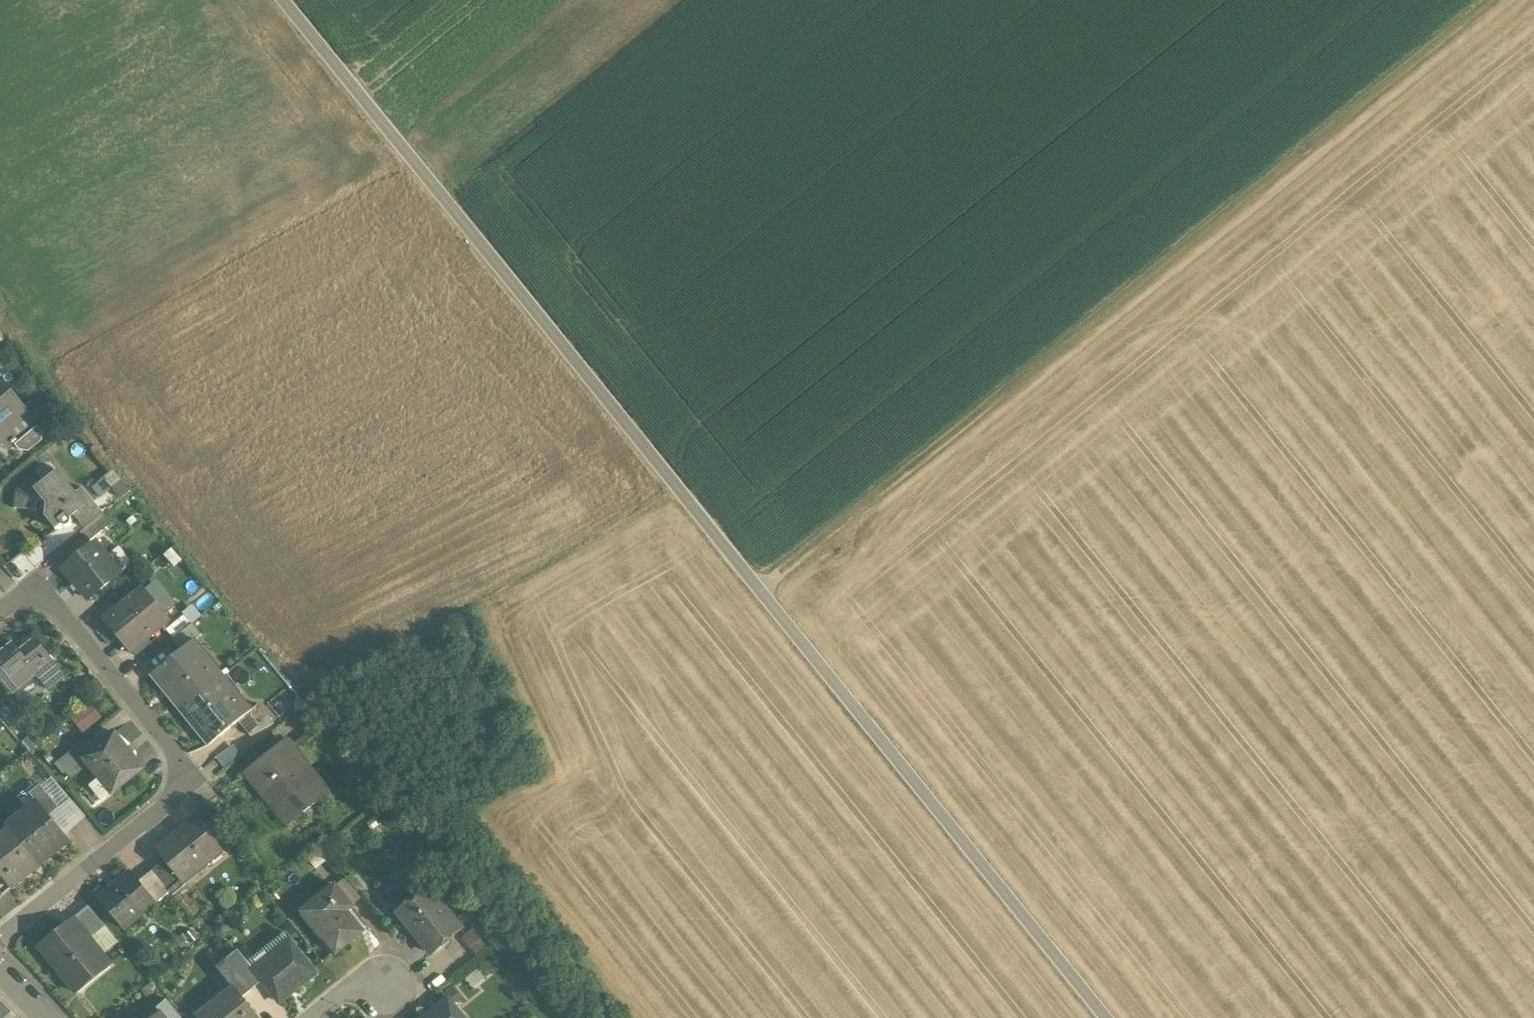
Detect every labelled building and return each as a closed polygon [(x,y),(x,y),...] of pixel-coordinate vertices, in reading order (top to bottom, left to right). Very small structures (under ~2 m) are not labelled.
[(0,380),(0,430),(2,428),(12,439),(11,440),(10,442),(10,444),(11,447),(12,449),(16,445),(20,451),(29,452),(42,442),(42,434),(38,427),(0,380)] [(76,496),(57,473),(44,484),(38,476),(18,493),(16,509),(36,511),(37,503),(43,498),(48,505),(49,518),(57,530),(63,525),(65,527),(67,527),(69,526),(71,524),(71,522),(70,519),(74,516),(92,501),(84,491),(76,496)] [(103,515),(92,501),(74,516),(85,530),(99,518),(103,515)] [(85,530),(81,534),(89,544),(108,528),(99,518),(85,530)] [(121,575),(96,544),(64,569),(89,600),(121,575)] [(162,611),(174,602),(157,581),(145,591),(162,611)] [(168,622),(143,591),(106,621),(132,652),(168,622)] [(193,625),(173,641),(181,652),(195,641),(202,636),(193,625)] [(20,653),(14,644),(0,655),(0,678),(14,696),(38,677),(50,693),(68,678),(37,639),(20,653)] [(195,641),(181,652),(152,676),(180,712),(219,680),(203,661),(208,657),(195,641)] [(235,700),(219,680),(180,712),(181,713),(210,747),(219,739),(239,723),(253,712),(252,711),(240,696),(235,700)] [(71,717),(81,731),(102,717),(93,702),(71,717)] [(274,725),(259,706),(252,711),(253,712),(239,723),(251,738),(274,725)] [(144,769),(116,734),(86,758),(83,760),(111,796),(144,769)] [(287,742),(246,774),(260,791),(273,781),(301,815),(329,794),(287,742)] [(78,748),(59,764),(66,773),(83,760),(86,758),(78,748)] [(60,809),(41,786),(30,794),(37,803),(38,802),(47,812),(55,805),(59,810),(60,809)] [(37,803),(7,827),(11,831),(40,867),(41,866),(40,864),(54,853),(50,848),(66,836),(47,812),(38,802),(37,803)] [(197,819),(157,852),(165,862),(182,883),(183,882),(222,850),(197,819)] [(11,831),(0,840),(0,875),(12,890),(40,867),(11,831)] [(182,883),(165,862),(153,872),(171,893),(174,897),(187,886),(183,882),(182,883)] [(171,893),(153,872),(139,883),(157,905),(171,893)] [(139,883),(131,873),(99,899),(125,930),(126,929),(123,926),(152,902),(155,906),(157,905),(139,883)] [(0,875),(0,890),(4,896),(12,890),(0,875)] [(361,900),(345,880),(336,887),(352,907),(361,900)] [(352,907),(336,887),(335,888),(308,910),(330,937),(326,941),(336,954),(363,932),(353,919),(350,921),(345,914),(352,908),(353,907),(352,907)] [(429,889),(410,904),(414,908),(402,918),(410,928),(411,928),(415,934),(432,955),(462,931),(429,889)] [(106,927),(89,907),(78,916),(94,936),(106,927)] [(369,928),(352,908),(345,914),(350,921),(353,919),(363,932),(369,928)] [(94,936),(78,916),(71,922),(86,940),(89,938),(90,940),(94,936)] [(86,940),(71,922),(40,947),(75,990),(109,963),(90,940),(89,938),(86,940)] [(496,942),(481,924),(462,939),(477,957),(496,942)] [(94,936),(90,940),(109,963),(124,950),(106,927),(94,936)] [(254,970),(254,971),(263,982),(280,1004),(316,975),(290,942),(254,970)] [(254,970),(238,951),(227,960),(252,991),(263,982),(254,971),(254,970)] [(252,991),(227,960),(217,968),(233,989),(242,1000),(243,999),(252,991)] [(207,1010),(210,1014),(205,1017),(259,1017),(243,999),(242,1000),(233,989),(207,1010)] [(167,1000),(158,1008),(161,1012),(166,1017),(182,1017),(167,1000)] [(425,1017),(463,1017),(448,1000),(425,1017)]
